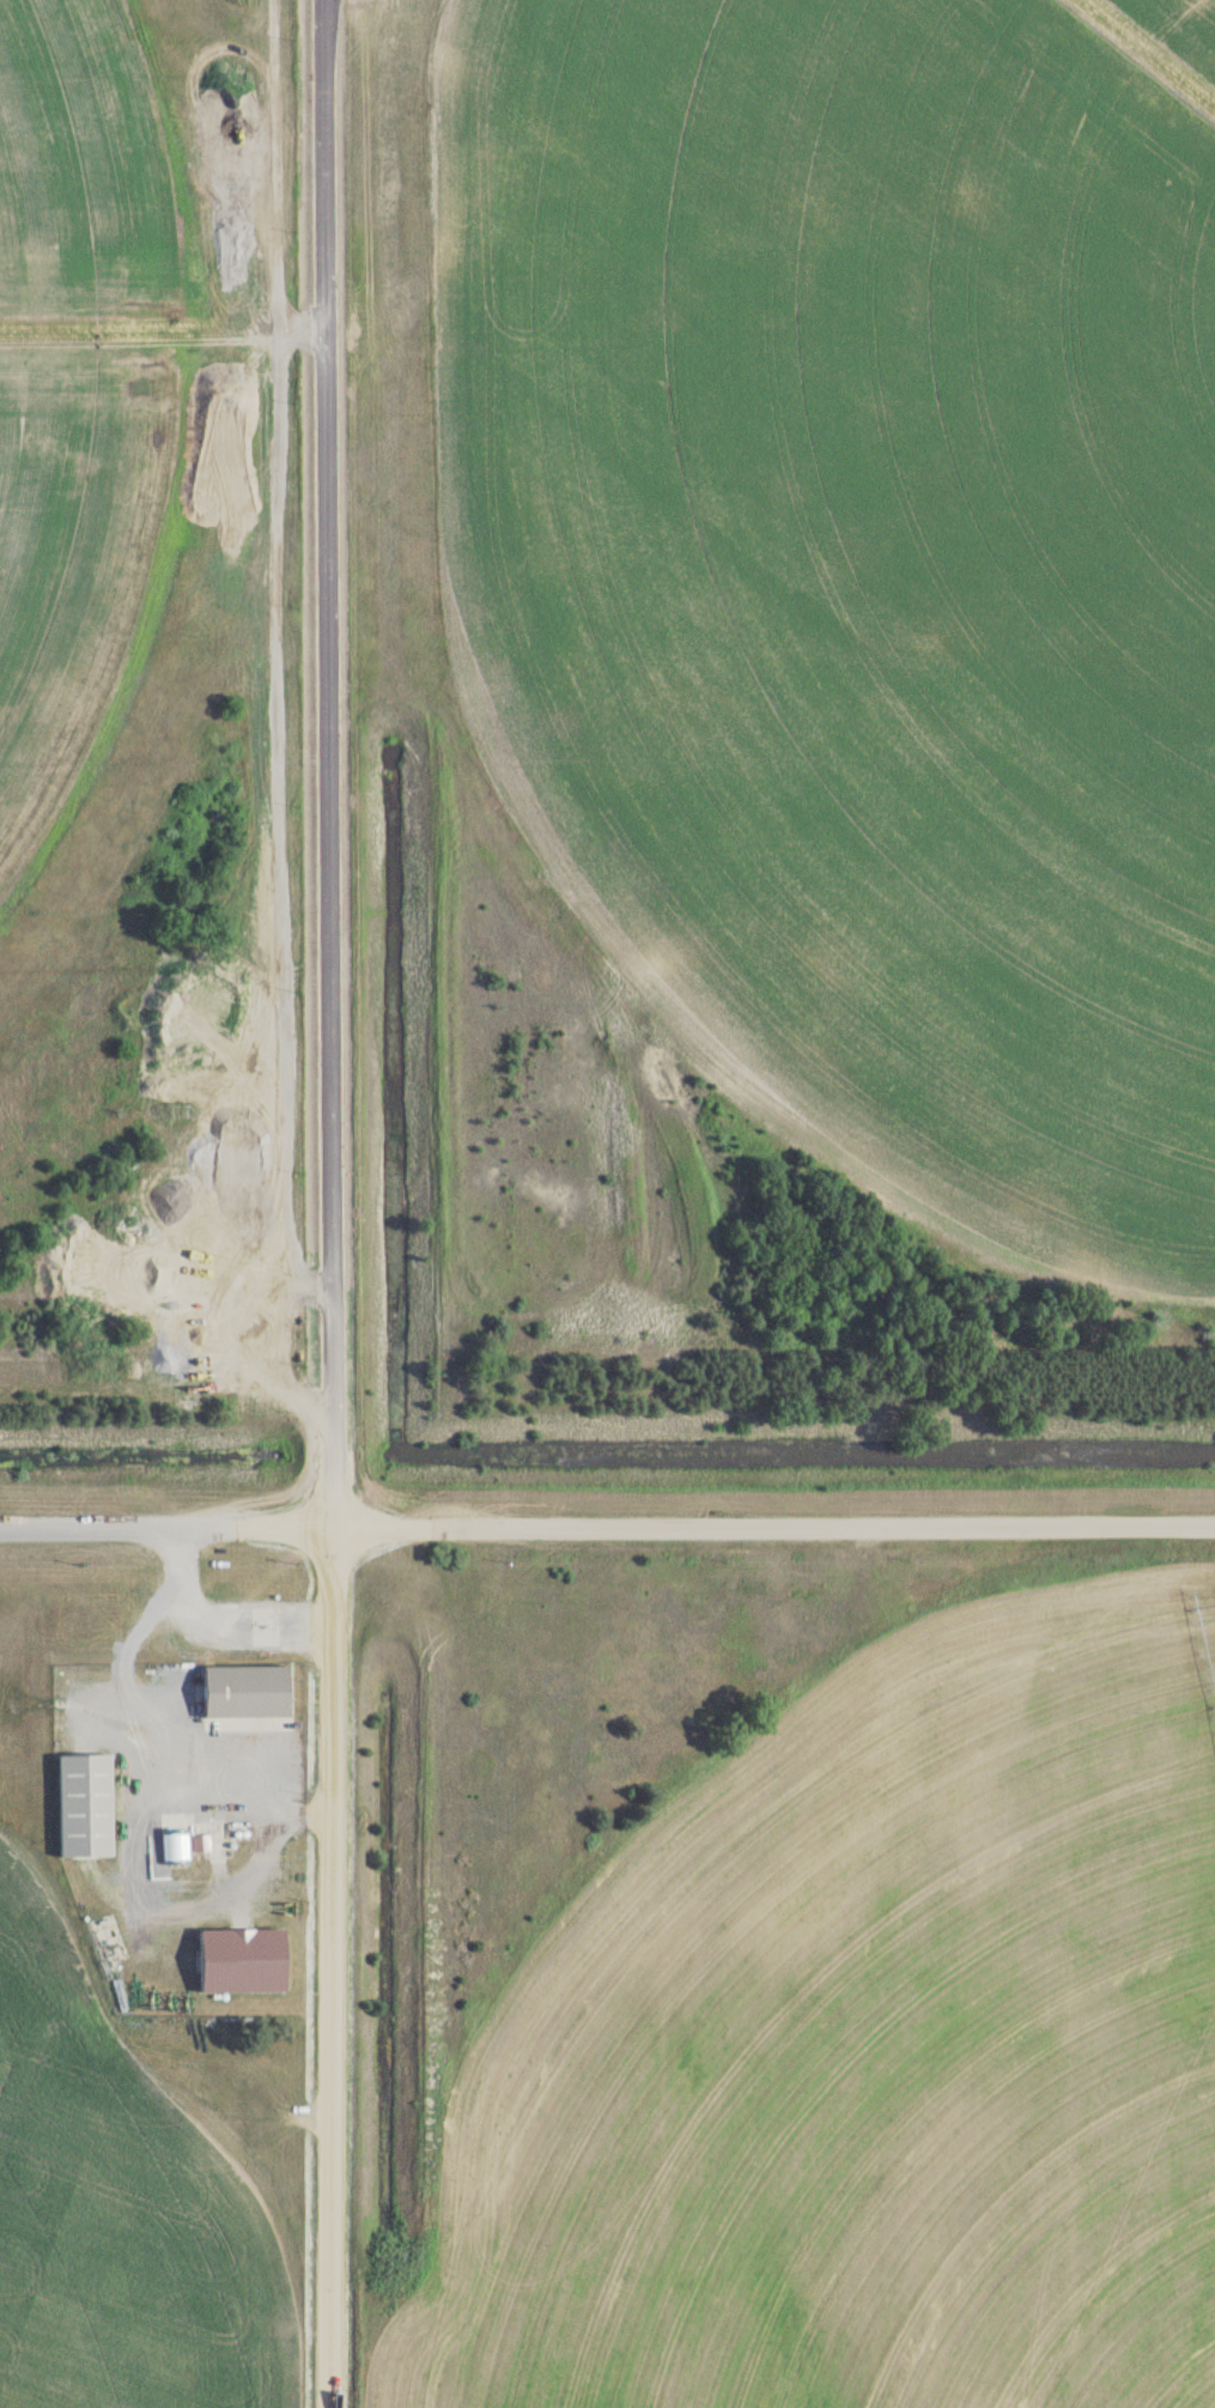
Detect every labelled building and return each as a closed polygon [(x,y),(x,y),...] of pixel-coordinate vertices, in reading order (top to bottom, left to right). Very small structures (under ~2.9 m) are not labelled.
[(203,1665),(203,1716),(289,1716),(289,1665),(203,1665)] [(58,1754),(59,1856),(111,1856),(111,1753),(58,1754)] [(286,1929),(200,1929),(200,1991),(286,1991),(286,1929)]
